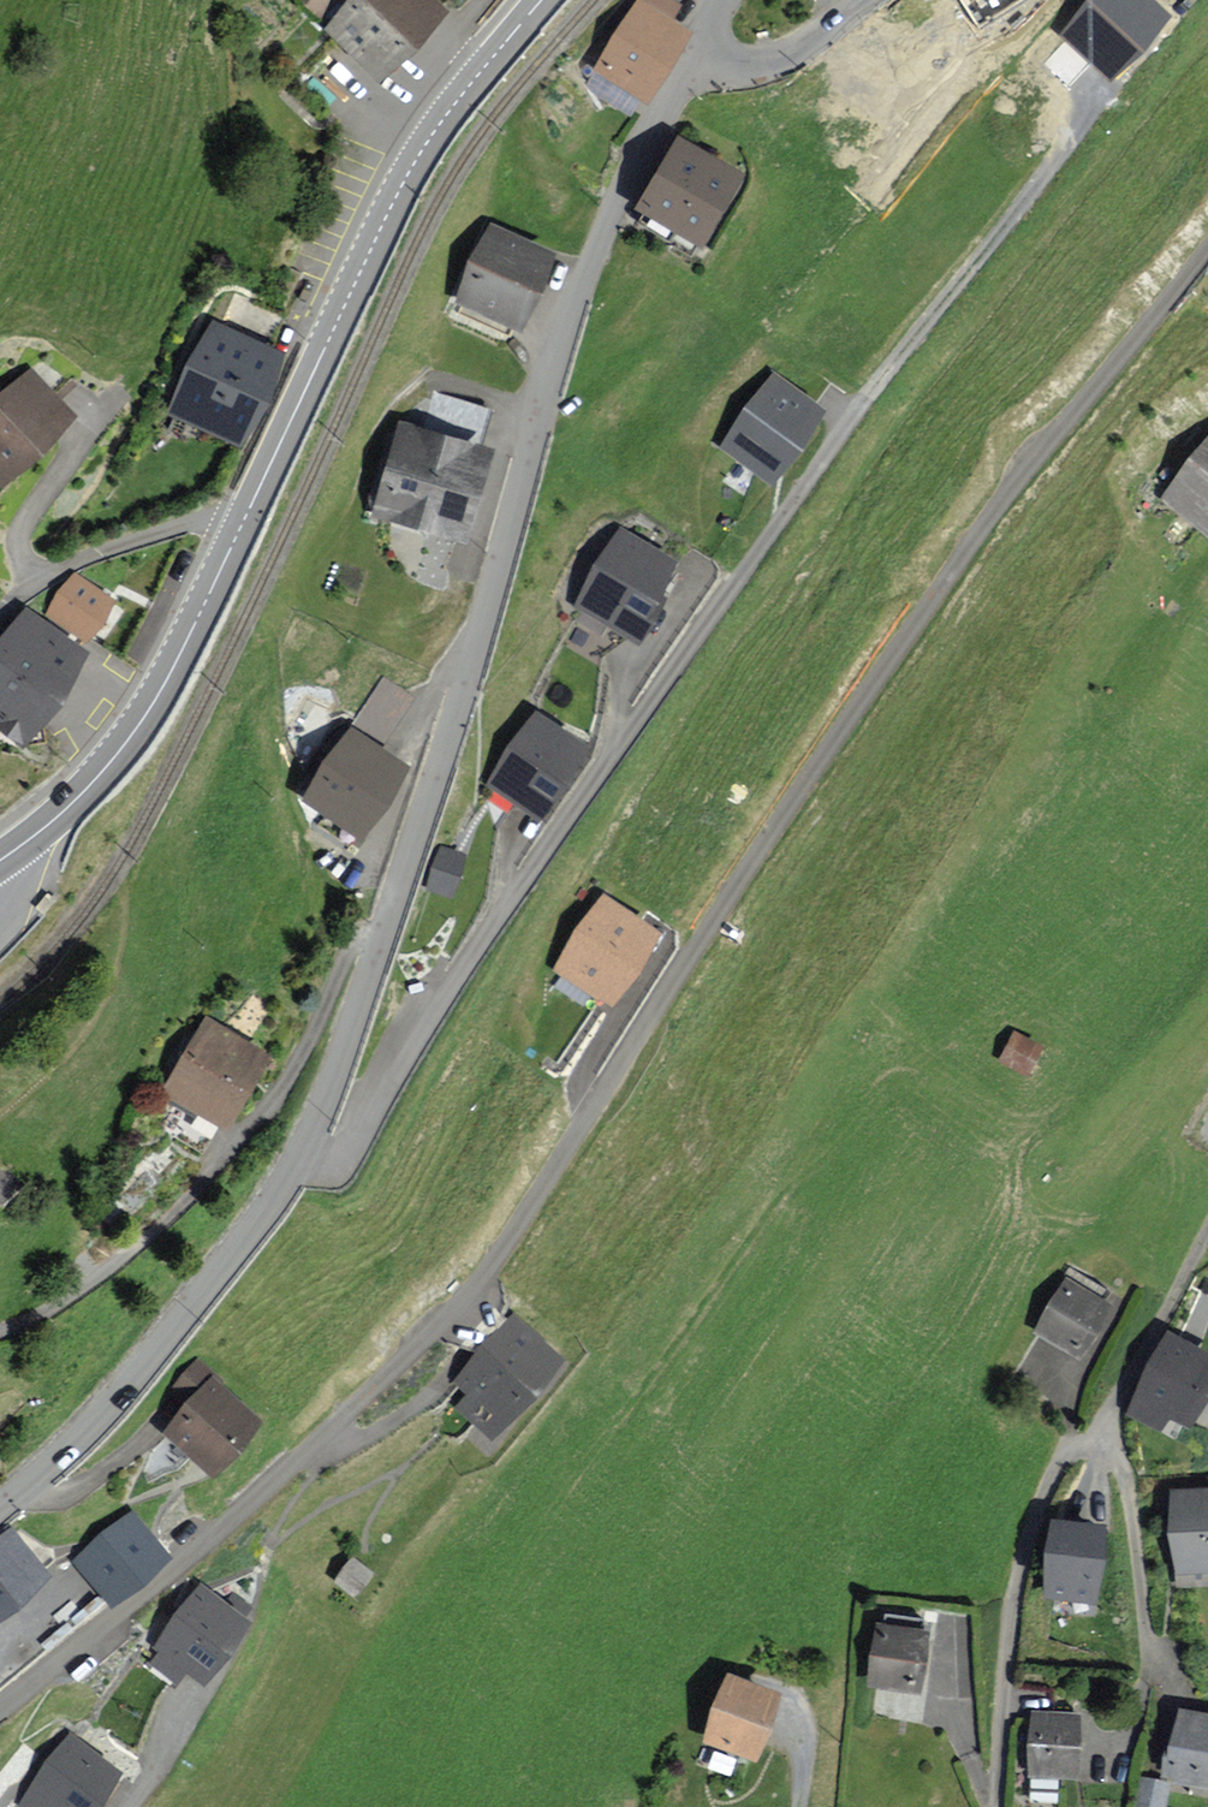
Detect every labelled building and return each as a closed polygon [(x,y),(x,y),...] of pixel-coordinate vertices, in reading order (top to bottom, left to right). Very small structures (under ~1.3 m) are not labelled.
[(432,0),(311,0),(335,23),(330,28),(377,75),(442,10),(432,0)] [(1148,0),(1099,0),(1068,36),(1112,75),(1165,15),(1148,0)] [(686,33),(639,4),(598,68),(645,98),(686,33)] [(741,173),(681,139),(641,208),(702,242),(741,173)] [(550,257),(490,230),(460,300),(519,327),(550,257)] [(280,354),(216,324),(174,411),(238,441),(280,354)] [(31,373),(0,402),(0,478),(3,481),(72,417),(31,373)] [(773,377),(724,447),(773,481),(823,411),(773,377)] [(483,447),(403,425),(378,515),(458,537),(483,447)] [(1168,497),(1207,528),(1207,445),(1168,497)] [(673,563),(623,533),(581,604),(638,638),(661,599),(654,595),(673,563)] [(111,607),(71,578),(47,613),(87,641),(111,607)] [(84,652),(25,611),(0,647),(0,727),(22,742),(84,652)] [(588,749),(538,716),(493,784),(542,817),(588,749)] [(405,766),(354,732),(308,800),(359,834),(405,766)] [(463,855),(441,849),(429,889),(451,895),(463,855)] [(603,897),(557,969),(611,1004),(657,932),(603,897)] [(233,1036),(208,1022),(188,1056),(168,1092),(226,1125),(266,1055),(233,1036)] [(1039,1045),(1016,1033),(1003,1060),(1026,1072),(1039,1045)] [(1104,1288),(1071,1270),(1038,1332),(1080,1354),(1106,1305),(1098,1301),(1104,1288)] [(561,1360),(515,1319),(457,1381),(471,1394),(459,1406),(491,1436),(561,1360)] [(1169,1336),(1129,1412),(1162,1429),(1170,1413),(1190,1424),(1207,1390),(1207,1357),(1169,1336)] [(196,1365),(171,1392),(187,1407),(165,1432),(210,1473),(232,1448),(257,1420),(212,1379),(196,1365)] [(1172,1493),(1177,1572),(1207,1570),(1207,1490),(1172,1493)] [(165,1556),(132,1516),(77,1561),(109,1601),(165,1556)] [(1103,1529),(1052,1524),(1046,1594),(1097,1598),(1103,1529)] [(9,1536),(0,1543),(0,1613),(43,1576),(26,1556),(9,1536)] [(371,1575),(354,1561),(337,1581),(353,1595),(371,1575)] [(201,1586),(156,1646),(163,1651),(154,1663),(177,1681),(189,1666),(204,1677),(247,1621),(201,1586)] [(926,1631),(878,1625),(870,1685),(918,1691),(926,1631)] [(778,1694),(728,1677),(707,1740),(757,1757),(778,1694)] [(1180,1710),(1166,1777),(1207,1785),(1207,1716),(1180,1710)] [(1079,1716),(1033,1714),(1030,1775),(1077,1777),(1079,1716)] [(21,1805),(24,1806),(92,1806),(117,1774),(72,1739),(21,1805)] [(1142,1780),(1138,1806),(1163,1806),(1167,1784),(1142,1780)]
